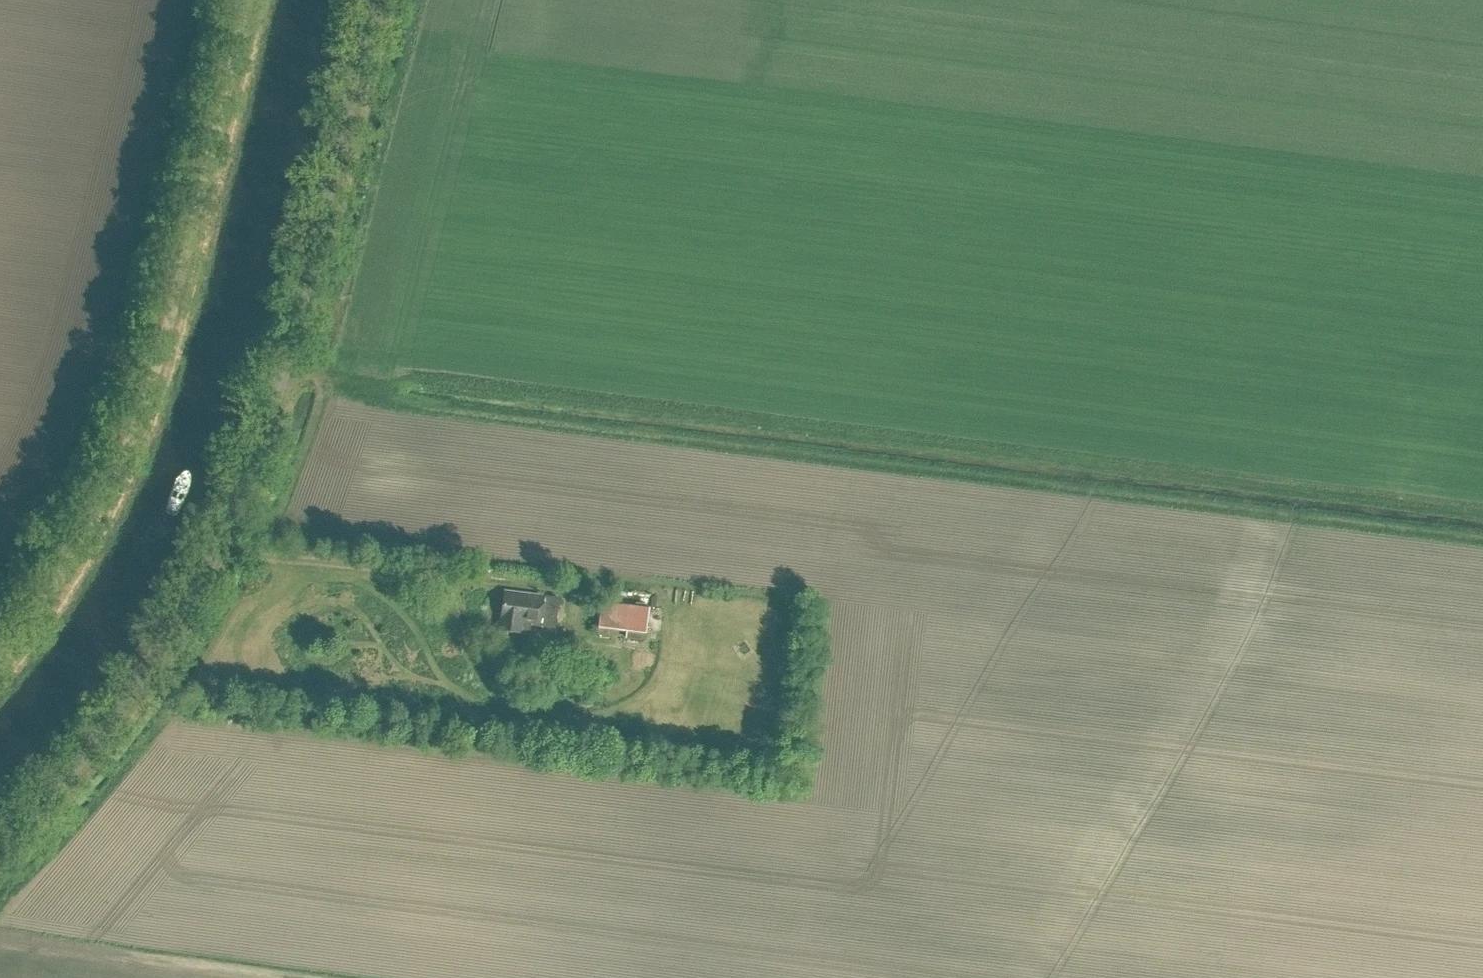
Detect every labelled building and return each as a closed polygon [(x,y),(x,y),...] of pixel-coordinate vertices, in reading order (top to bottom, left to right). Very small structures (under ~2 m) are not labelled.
[(552,628),(555,610),(556,601),(510,594),(509,600),(501,599),(496,631),(528,635),(529,625),(552,628)] [(648,609),(600,602),(597,628),(645,634),(648,609)]
